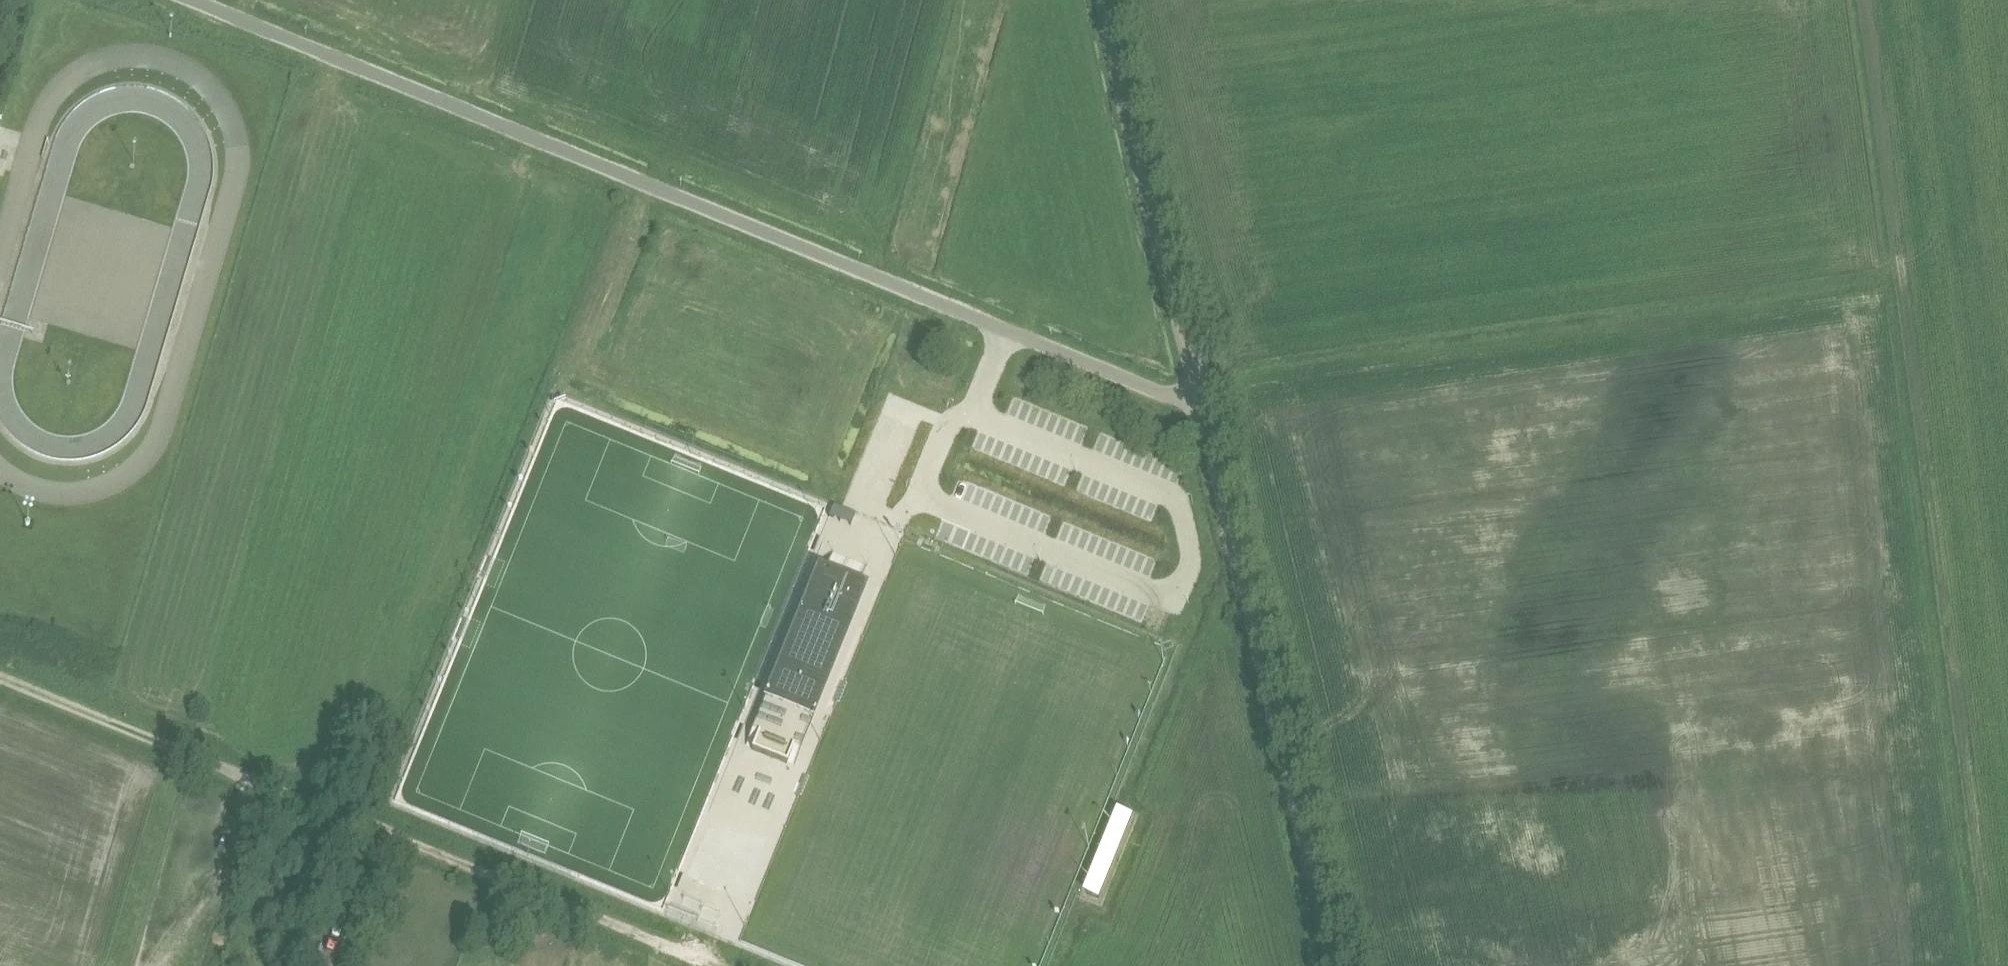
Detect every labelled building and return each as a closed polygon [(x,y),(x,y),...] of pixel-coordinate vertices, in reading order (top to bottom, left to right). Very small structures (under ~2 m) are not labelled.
[(773,695),(750,750),(785,764),(808,709),(814,711),(863,591),(856,589),(864,569),(830,555),(821,575),(815,572),(766,692),(773,695)] [(1120,813),(1088,891),(1100,896),(1131,818),(1120,813)]
